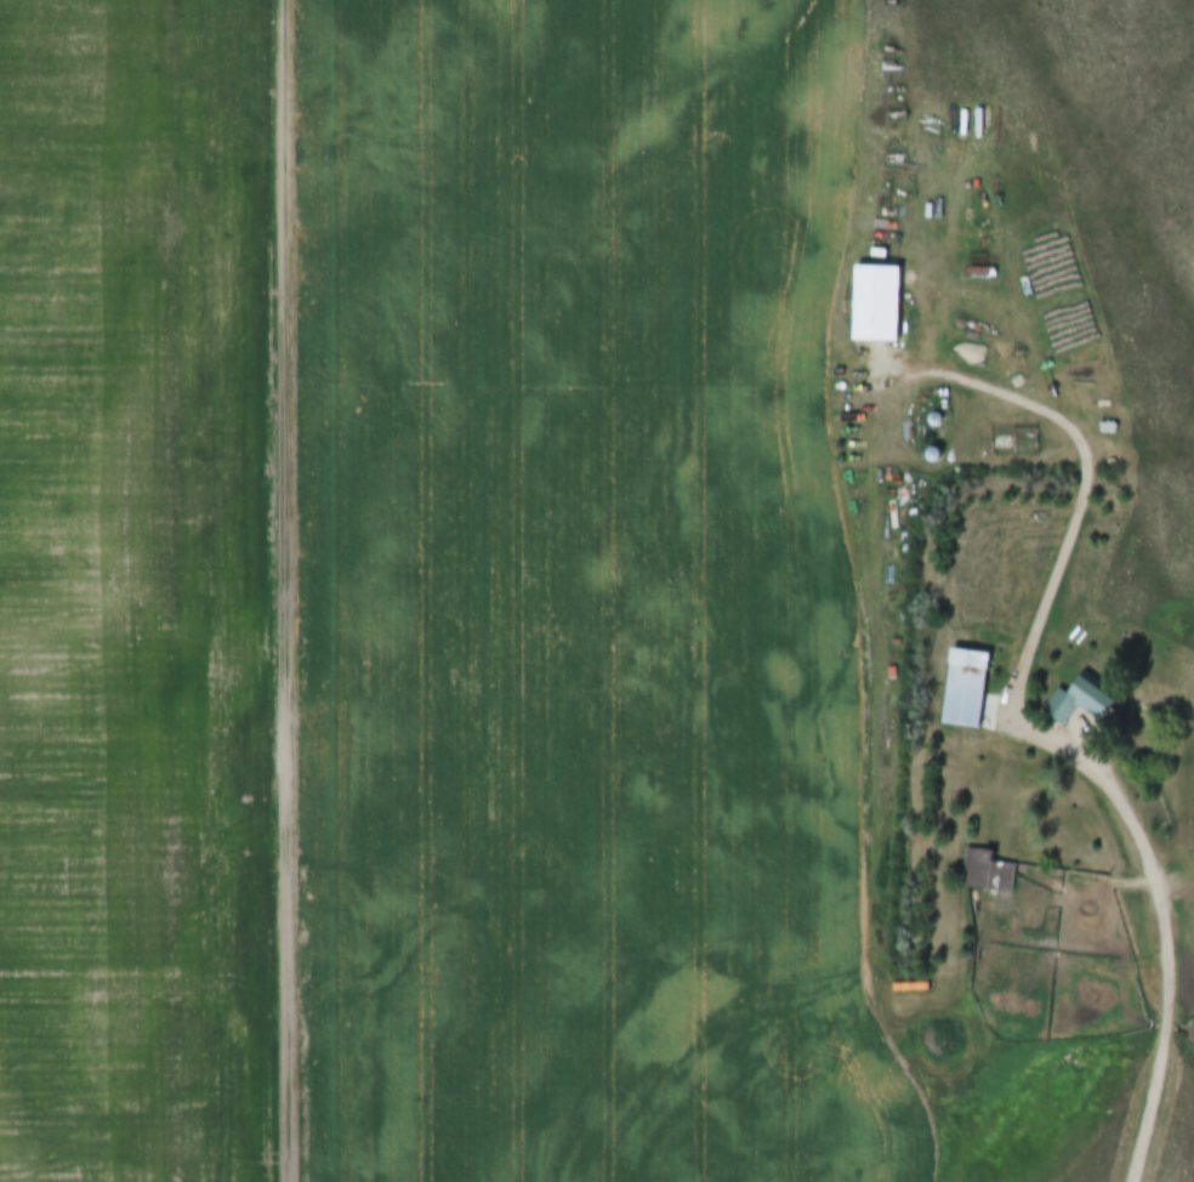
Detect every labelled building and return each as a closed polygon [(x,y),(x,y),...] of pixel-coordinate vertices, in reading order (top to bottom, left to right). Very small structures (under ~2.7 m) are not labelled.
[(947,725),(985,729),(994,654),(955,650),(947,725)] [(1062,689),(1046,713),(1069,728),(1082,707),(1109,725),(1124,701),(1087,677),(1074,697),(1062,689)] [(967,888),(1017,894),(1020,865),(998,863),(1000,852),(971,849),(967,888)]
